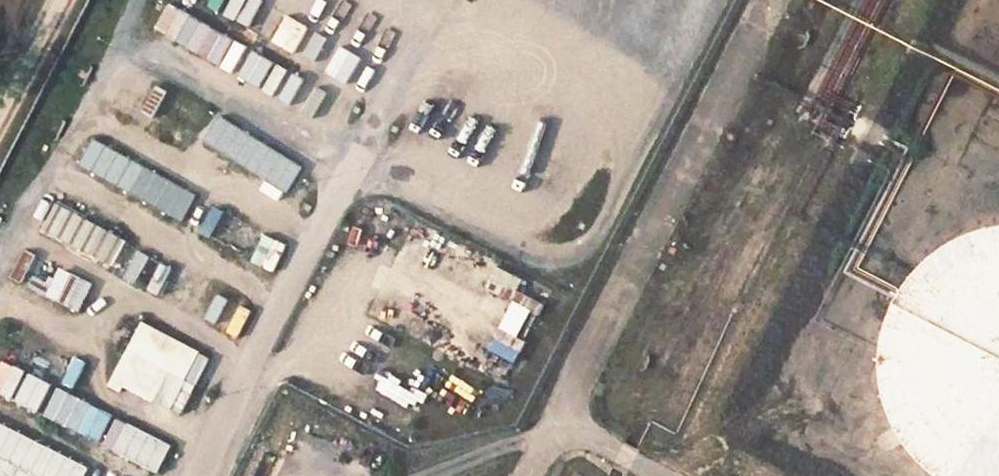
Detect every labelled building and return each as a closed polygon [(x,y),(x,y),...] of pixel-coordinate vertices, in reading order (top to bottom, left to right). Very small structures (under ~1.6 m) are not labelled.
[(926,280),(911,301),(900,324),(893,356),(895,394),(905,427),(922,453),(940,473),(945,475),(998,475),(998,237),(987,239),(951,257),(926,280)]
